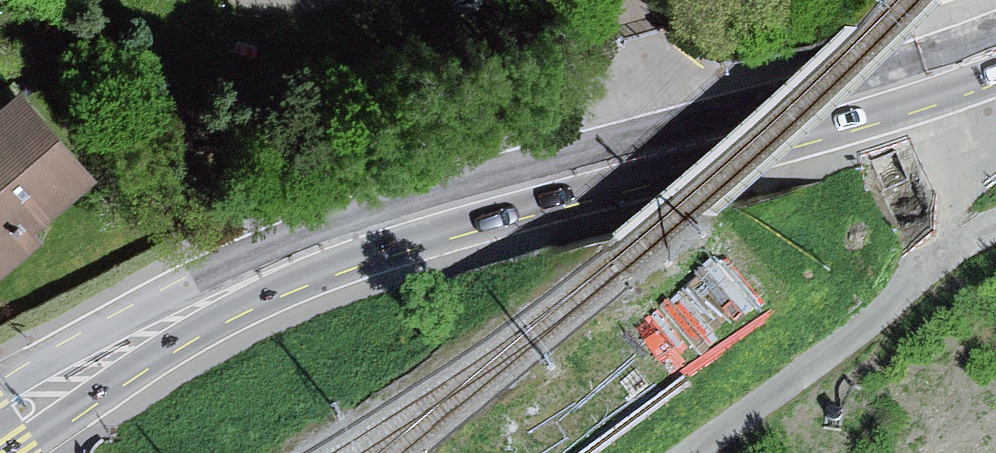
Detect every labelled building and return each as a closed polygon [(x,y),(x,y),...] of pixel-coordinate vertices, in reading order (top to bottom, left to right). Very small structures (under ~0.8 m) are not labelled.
[(35,245),(27,235),(90,182),(23,101),(0,120),(0,274),(35,245)]
